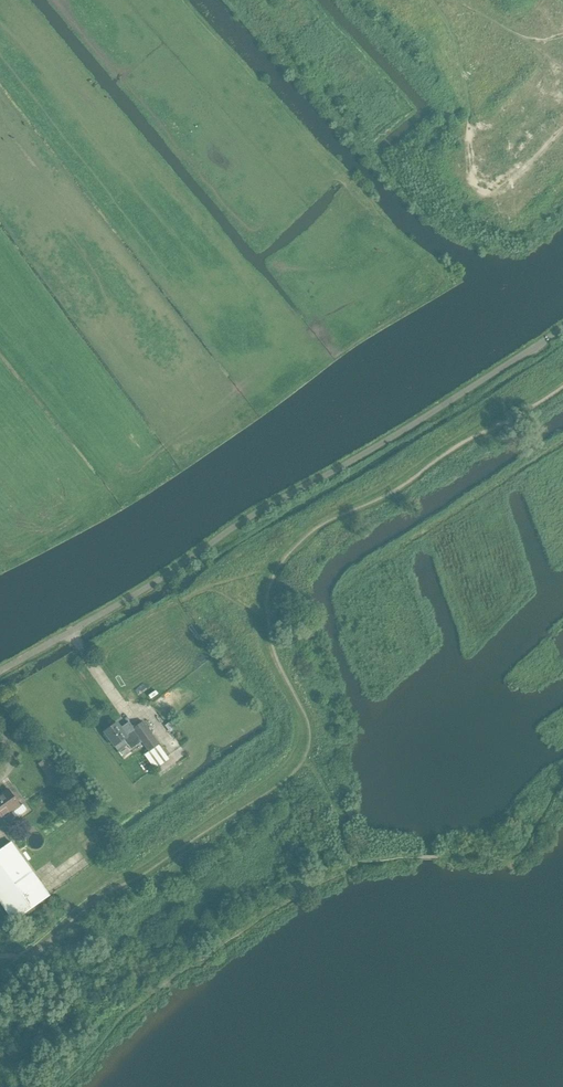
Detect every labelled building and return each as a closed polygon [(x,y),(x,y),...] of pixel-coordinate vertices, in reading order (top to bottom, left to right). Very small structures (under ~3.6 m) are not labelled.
[(172,720),(165,726),(170,733),(177,727),(172,720)] [(117,723),(104,733),(105,735),(104,736),(108,742),(110,740),(118,752),(127,745),(131,750),(142,742),(149,751),(144,755),(155,769),(169,759),(142,723),(134,729),(129,722),(121,728),(117,723)] [(23,805),(26,802),(14,785),(0,795),(0,817),(2,819),(11,813),(15,817),(17,818),(26,811),(26,809),(23,805)] [(0,851),(0,903),(14,922),(50,896),(11,843),(0,851)]
